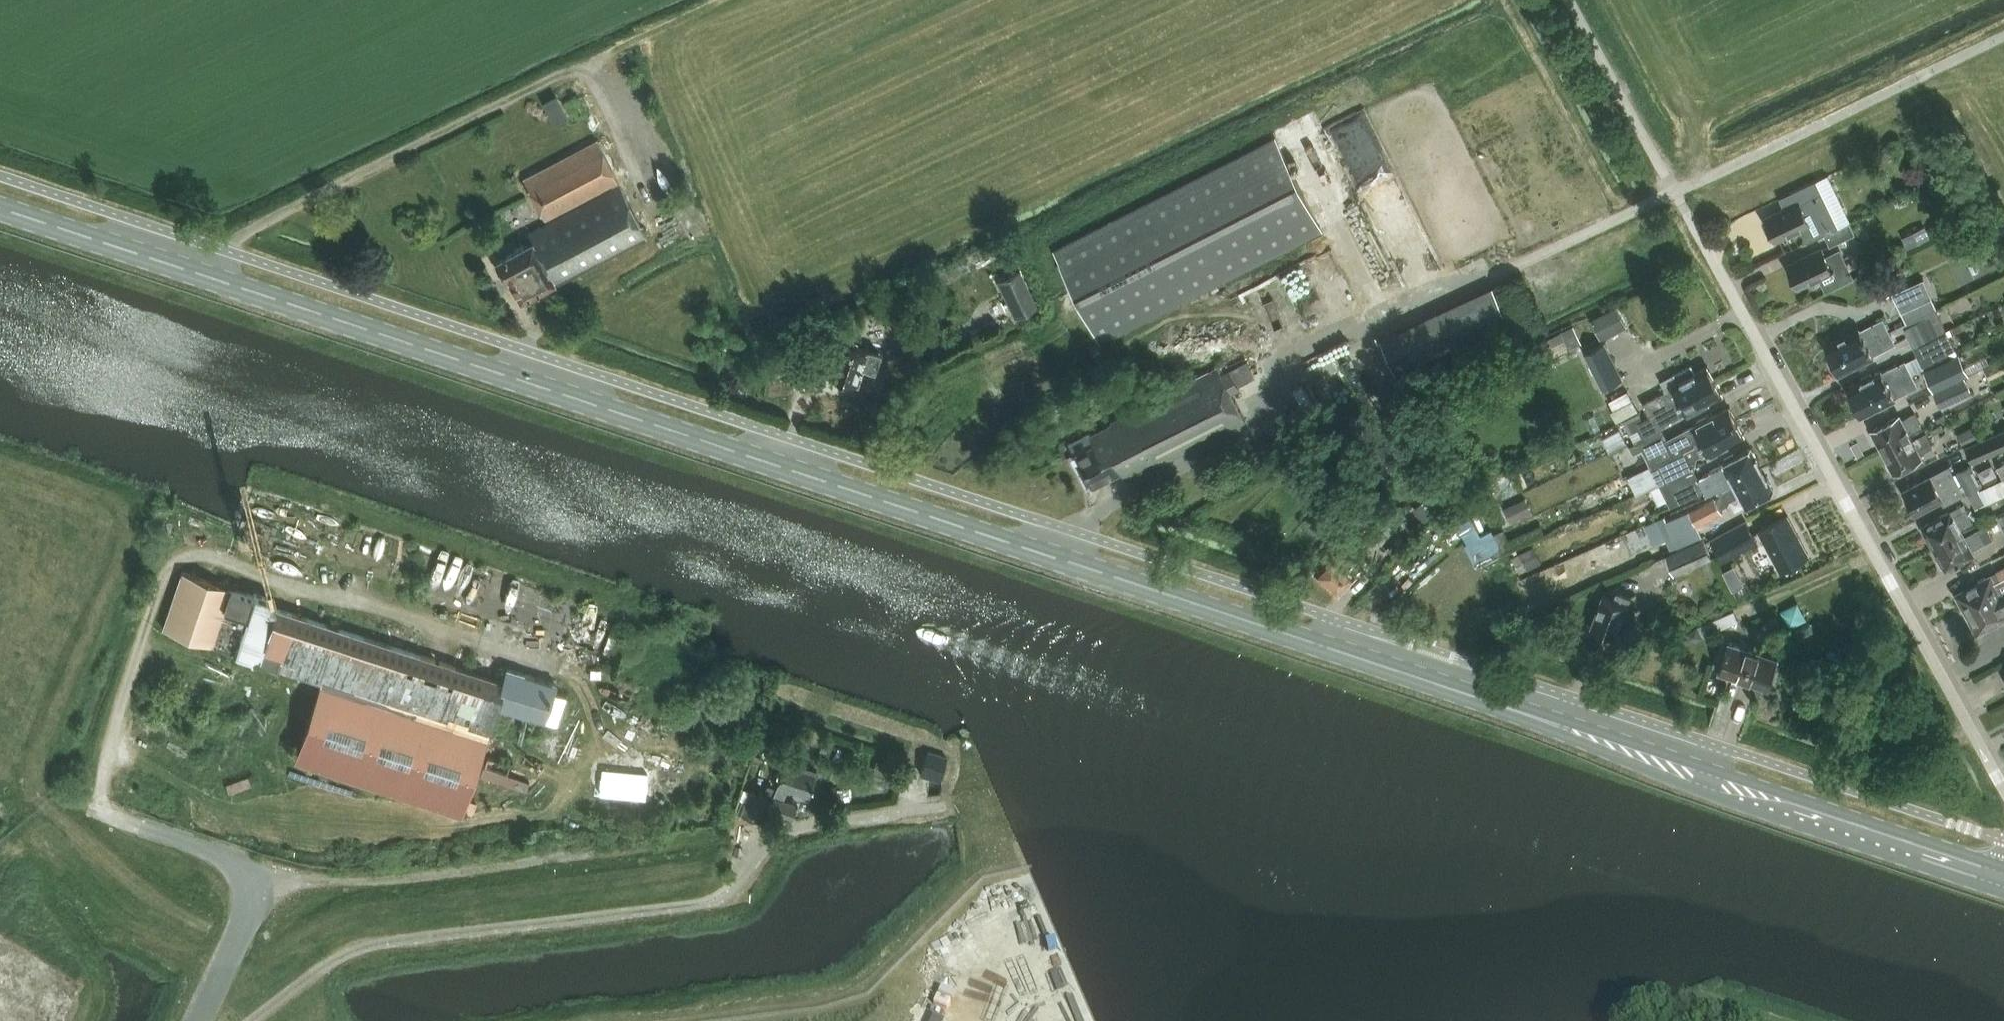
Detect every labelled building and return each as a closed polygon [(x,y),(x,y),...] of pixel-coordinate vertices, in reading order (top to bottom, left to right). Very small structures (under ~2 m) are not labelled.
[(555,121),(566,116),(556,97),(545,103),(555,121)] [(1054,251),(1100,342),(1321,230),(1275,139),(1054,251)] [(545,220),(618,182),(597,140),(524,179),(545,220)] [(1837,227),(1815,181),(1814,180),(1789,193),(1794,204),(1763,219),(1773,240),(1798,228),(1805,242),(1837,227)] [(647,238),(643,231),(620,185),(527,234),(531,241),(496,260),(506,278),(507,277),(520,301),(554,283),(556,286),(647,238)] [(1848,222),(1822,234),(1828,246),(1853,234),(1848,222)] [(1931,224),(1909,233),(1914,245),(1936,235),(1931,224)] [(1796,287),(1819,276),(1824,288),(1849,276),(1837,251),(1824,257),(1820,249),(1785,265),(1796,287)] [(1887,296),(1902,288),(1891,269),(1877,276),(1887,296)] [(1036,307),(1019,274),(997,285),(1014,318),(1036,307)] [(1902,325),(1903,325),(1936,309),(1923,279),(1893,293),(1907,322),(1902,325)] [(1405,366),(1521,321),(1507,285),(1391,330),(1405,366)] [(1904,328),(1913,346),(1946,330),(1936,309),(1903,325),(1904,328)] [(1603,313),(1590,319),(1599,339),(1613,333),(1603,313)] [(1832,360),(1889,332),(1882,319),(1860,330),(1858,326),(1840,335),(1841,338),(1825,346),(1832,360)] [(1563,335),(1544,345),(1551,358),(1581,343),(1571,324),(1571,323),(1560,329),(1563,335)] [(1946,330),(1913,346),(1917,355),(1922,366),(1956,350),(1946,330)] [(1889,332),(1832,360),(1839,374),(1856,366),(1857,368),(1866,364),(1865,361),(1873,357),(1872,355),(1895,344),(1889,332)] [(837,339),(825,373),(856,383),(861,366),(874,371),(879,353),(867,349),(855,345),(856,340),(845,337),(844,341),(837,339)] [(1623,378),(1605,341),(1584,352),(1602,389),(1623,378)] [(1500,361),(1507,373),(1525,363),(1519,351),(1500,361)] [(1923,371),(1933,391),(1968,374),(1959,354),(1923,371)] [(1917,355),(1904,362),(1911,374),(1923,368),(1922,366),(1917,355)] [(1847,388),(1854,402),(1911,374),(1904,362),(1882,373),(1881,371),(1872,375),(1871,373),(1862,378),(1863,380),(1847,388)] [(1095,443),(1074,455),(1090,487),(1114,476),(1112,472),(1120,467),(1127,482),(1245,421),(1232,396),(1239,392),(1228,370),(1221,374),(1215,364),(1182,382),(1131,409),(1132,412),(1110,423),(1111,424),(1091,435),(1095,443)] [(1672,385),(1670,381),(1665,382),(1661,385),(1665,392),(1643,404),(1649,415),(1714,381),(1707,366),(1695,373),(1691,365),(1671,376),(1675,383),(1672,385)] [(1911,374),(1854,402),(1861,416),(1878,408),(1879,410),(1888,406),(1887,404),(1896,399),(1895,397),(1917,386),(1911,374)] [(1968,374),(1933,391),(1941,409),(1972,394),(1964,377),(1969,375),(1968,374)] [(1635,444),(1643,440),(1661,430),(1658,425),(1685,411),(1687,413),(1690,412),(1691,413),(1700,409),(1699,407),(1722,395),(1714,381),(1649,415),(1642,419),(1639,413),(1622,421),(1635,444)] [(1637,412),(1626,391),(1608,401),(1613,410),(1610,411),(1616,423),(1637,412)] [(1641,449),(1650,467),(1685,447),(1686,448),(1736,421),(1729,407),(1710,417),(1709,415),(1696,422),(1697,424),(1666,440),(1661,430),(1643,440),(1635,444),(1630,447),(1633,453),(1641,449)] [(1877,442),(1882,452),(1910,437),(1909,433),(1921,426),(1914,413),(1902,420),(1899,416),(1871,431),(1872,433),(1871,436),(1874,442),(1877,442)] [(1744,435),(1736,421),(1686,448),(1685,447),(1650,467),(1662,492),(1695,474),(1689,461),(1707,452),(1708,454),(1744,435)] [(1957,433),(1963,445),(1981,436),(1975,424),(1957,433)] [(1965,446),(1972,462),(2003,449),(2003,429),(1965,446)] [(1912,440),(1910,437),(1882,452),(1887,461),(1886,464),(1889,470),(1892,470),(1893,473),(1922,458),(1919,453),(1932,447),(1925,434),(1912,440)] [(1717,491),(1718,492),(1762,469),(1751,448),(1734,457),(1733,454),(1724,459),(1725,461),(1722,463),(1724,466),(1719,468),(1721,472),(1720,473),(1722,476),(1702,486),(1695,474),(1662,492),(1670,508),(1703,492),(1705,496),(1717,491)] [(1915,514),(1943,499),(1946,505),(1965,495),(1949,466),(1931,476),(1903,491),(1909,502),(1908,505),(1911,510),(1913,511),(1915,514)] [(1980,490),(1979,487),(1981,486),(1970,466),(1956,474),(1966,493),(1967,493),(1968,495),(1980,490)] [(1762,469),(1718,492),(1720,496),(1714,498),(1688,511),(1666,522),(1664,516),(1620,535),(1623,541),(1659,525),(1671,551),(1679,547),(1702,535),(1697,526),(1722,512),(1719,507),(1728,501),(1739,495),(1744,505),(1748,503),(1749,505),(1758,501),(1756,498),(1773,490),(1762,469)] [(1968,495),(1975,508),(2003,495),(2003,479),(1980,490),(1968,495)] [(1431,500),(1416,513),(1425,523),(1440,510),(1431,500)] [(1513,504),(1502,509),(1509,524),(1520,519),(1513,504)] [(1953,516),(1966,509),(1963,504),(1950,511),(1953,516)] [(1928,537),(1933,548),(1962,533),(1960,529),(1973,522),(1966,509),(1953,516),(1950,511),(1922,526),(1923,529),(1921,530),(1926,538),(1928,537)] [(1465,511),(1452,520),(1466,545),(1463,546),(1475,568),(1500,555),(1545,535),(1540,525),(1507,540),(1503,532),(1493,536),(1491,531),(1480,537),(1465,511)] [(1371,523),(1363,514),(1350,525),(1359,535),(1371,523)] [(1787,516),(1759,531),(1780,570),(1808,555),(1787,516)] [(1746,521),(1710,540),(1722,561),(1740,551),(1735,544),(1753,534),(1746,521)] [(1971,549),(1984,543),(1993,538),(1986,525),(1964,536),(1962,533),(1933,548),(1939,559),(1937,560),(1941,567),(1943,566),(1945,570),(1974,554),(1971,549)] [(1395,530),(1380,544),(1387,552),(1402,538),(1395,530)] [(1665,555),(1674,575),(1712,559),(1703,538),(1665,555)] [(1533,547),(1511,557),(1519,574),(1541,564),(1533,547)] [(1315,572),(1338,593),(1356,574),(1353,571),(1356,567),(1353,563),(1349,567),(1333,552),(1315,572)] [(545,722),(545,720),(557,724),(566,696),(554,692),(557,684),(507,668),(503,680),(277,607),(280,603),(181,571),(162,630),(320,681),(294,760),(461,814),(496,706),(545,722)] [(2003,594),(2003,577),(2000,579),(1997,574),(1991,577),(1990,576),(1986,579),(1985,577),(1978,581),(1979,583),(1971,587),(1965,590),(1956,595),(1965,610),(1978,602),(1980,607),(2003,594)] [(1631,595),(1617,590),(1614,599),(1603,594),(1591,626),(1616,636),(1631,595)] [(1967,614),(1977,633),(2000,621),(2001,623),(2003,621),(2003,594),(1980,607),(1967,614)] [(1735,611),(1713,619),(1717,630),(1739,622),(1735,611)] [(1743,680),(1753,649),(1729,641),(1719,672),(1743,680)] [(1753,649),(1743,680),(1768,689),(1778,658),(1753,649)] [(940,778),(947,756),(927,750),(920,772),(940,778)] [(769,812),(792,818),(797,803),(784,799),(788,788),(809,795),(817,770),(785,760),(777,785),(778,785),(769,812)] [(530,791),(535,776),(495,762),(490,777),(530,791)] [(644,799),(648,771),(598,766),(595,794),(644,799)] [(466,799),(462,810),(473,814),(477,802),(466,799)]
